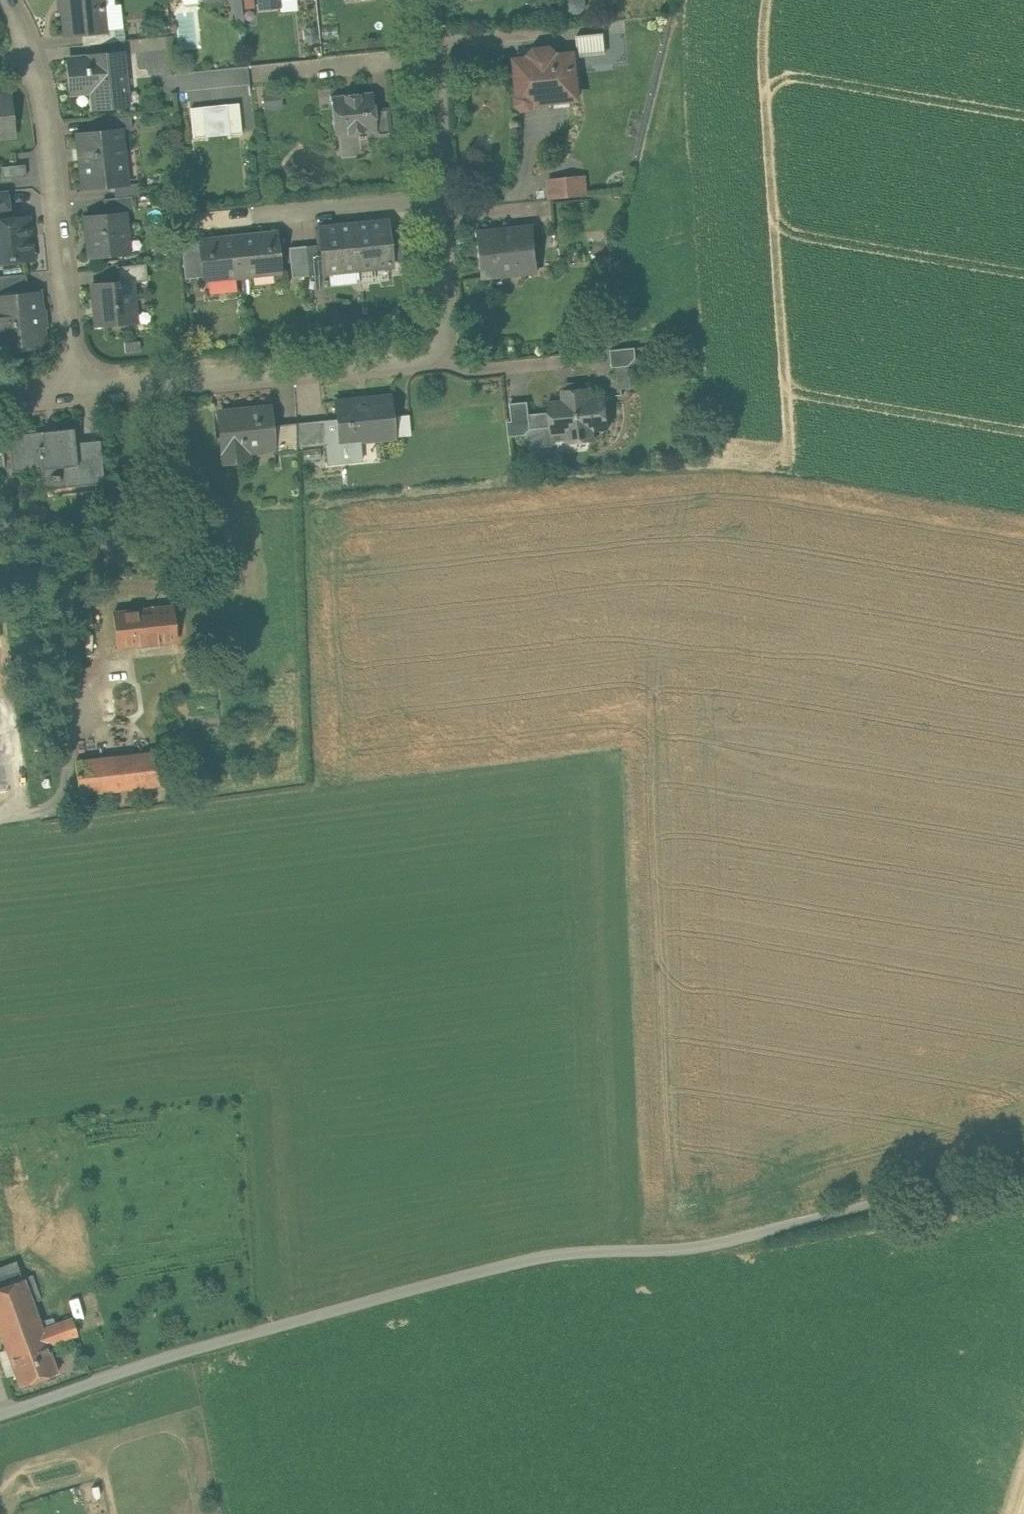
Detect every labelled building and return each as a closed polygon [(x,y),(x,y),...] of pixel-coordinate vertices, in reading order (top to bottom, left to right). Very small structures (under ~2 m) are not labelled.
[(66,35),(107,30),(104,0),(63,0),(66,35)] [(236,22),(244,21),(242,0),(234,0),(236,22)] [(246,10),(255,9),(254,0),(245,0),(246,10)] [(261,8),(279,7),(279,0),(260,0),(261,8)] [(567,8),(572,14),(581,14),(586,9),(586,0),(566,0),(567,8)] [(578,33),(579,49),(605,48),(604,32),(578,33)] [(555,55),(550,51),(538,52),(534,58),(520,59),(517,63),(520,93),(518,97),(519,104),(524,109),(532,108),(536,103),(548,101),(553,96),(573,94),(578,88),(576,69),(574,53),(555,55)] [(123,53),(69,59),(72,92),(92,90),(94,107),(128,104),(123,53)] [(218,101),(216,82),(240,80),(238,66),(175,71),(177,88),(189,87),(190,104),(218,101)] [(280,91),(264,92),(265,109),(282,107),(280,91)] [(373,92),(331,96),(335,135),(376,131),(377,130),(375,109),(373,92)] [(0,96),(0,135),(14,134),(10,95),(0,96)] [(240,103),(191,107),(194,137),(243,133),(240,103)] [(389,107),(375,109),(377,130),(376,131),(376,136),(392,135),(389,107)] [(131,116),(107,118),(109,130),(122,128),(132,127),(131,116)] [(109,130),(77,133),(82,189),(114,185),(128,184),(128,182),(123,183),(118,131),(123,130),(122,128),(109,130)] [(587,172),(547,174),(548,196),(588,193),(587,172)] [(128,184),(114,185),(116,197),(131,196),(139,195),(138,183),(128,184)] [(0,190),(0,214),(9,213),(7,189),(0,190)] [(116,197),(105,198),(107,210),(132,208),(131,196),(116,197)] [(126,212),(85,216),(89,257),(130,253),(126,212)] [(0,220),(0,261),(31,257),(26,217),(0,220)] [(387,221),(354,224),(358,268),(392,264),(387,221)] [(354,224),(320,228),(322,244),(324,271),(326,271),(358,268),(354,224)] [(534,226),(505,229),(505,232),(492,233),(492,230),(477,232),(481,277),(504,274),(503,269),(538,265),(534,226)] [(277,232),(238,236),(242,276),(281,271),(277,232)] [(238,236),(200,240),(200,241),(203,270),(204,280),(242,276),(238,236)] [(200,241),(183,243),(186,272),(187,272),(203,270),(200,241)] [(322,244),(306,246),(309,275),(326,274),(326,271),(324,271),(322,244)] [(306,246),(289,247),(293,277),(309,275),(306,246)] [(19,271),(18,262),(0,263),(0,272),(19,271)] [(146,263),(118,266),(119,282),(133,280),(133,282),(148,280),(146,263)] [(0,276),(0,292),(28,289),(27,273),(0,276)] [(119,282),(92,285),(96,326),(137,321),(133,282),(133,280),(119,282)] [(0,298),(0,348),(44,343),(42,324),(44,324),(43,312),(41,312),(39,294),(0,298)] [(636,347),(611,349),(613,366),(629,364),(637,357),(636,347)] [(590,387),(563,390),(564,400),(549,401),(550,411),(530,413),(531,428),(551,426),(552,434),(567,432),(568,442),(595,439),(594,429),(609,428),(606,395),(591,397),(590,387)] [(391,395),(335,401),(337,419),(325,420),(327,444),(329,462),(363,459),(361,440),(395,436),(393,416),(391,395)] [(529,401),(511,403),(513,420),(508,421),(510,435),(525,434),(526,434),(531,429),(531,428),(530,413),(529,401)] [(270,408),(220,413),(224,462),(248,460),(247,447),(273,445),(274,445),(272,425),(270,408)] [(325,420),(297,422),(298,447),(327,444),(325,420)] [(297,422),(272,425),(274,445),(273,445),(274,453),(298,450),(298,447),(297,422)] [(74,428),(9,434),(12,472),(54,467),(54,475),(52,475),(53,488),(80,485),(76,442),(74,428)] [(100,440),(76,442),(80,485),(105,483),(100,440)] [(156,608),(116,613),(115,611),(113,612),(117,645),(119,645),(119,644),(140,642),(140,644),(159,642),(159,640),(177,638),(174,606),(156,609),(156,608)] [(155,751),(76,761),(80,794),(159,784),(155,751)] [(0,1267),(0,1330),(1,1334),(40,1320),(24,1278),(23,1278),(17,1262),(0,1267)] [(72,1318),(42,1328),(47,1340),(48,1344),(78,1334),(72,1318)] [(40,1320),(1,1334),(7,1349),(9,1354),(47,1340),(42,1328),(40,1320)] [(47,1340),(9,1354),(15,1373),(20,1385),(58,1372),(48,1344),(47,1340)] [(15,1373),(9,1354),(7,1349),(0,1352),(0,1356),(7,1376),(15,1373)]
